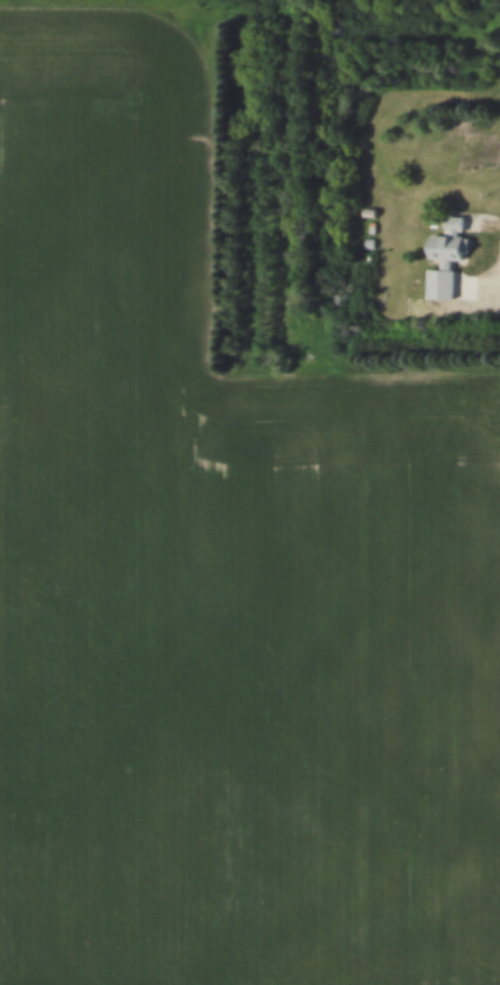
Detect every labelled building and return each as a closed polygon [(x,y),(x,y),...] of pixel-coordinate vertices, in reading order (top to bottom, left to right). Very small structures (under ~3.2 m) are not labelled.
[(358,202),(371,202),(371,210),(358,210),(358,202)] [(455,230),(461,230),(460,254),(447,254),(447,263),(449,263),(448,292),(423,292),(424,263),(437,263),(437,254),(426,254),(426,229),(446,229),(446,224),(442,224),(442,210),(460,210),(460,224),(455,224),(455,230)] [(360,232),(370,233),(370,241),(360,241),(360,232)]
